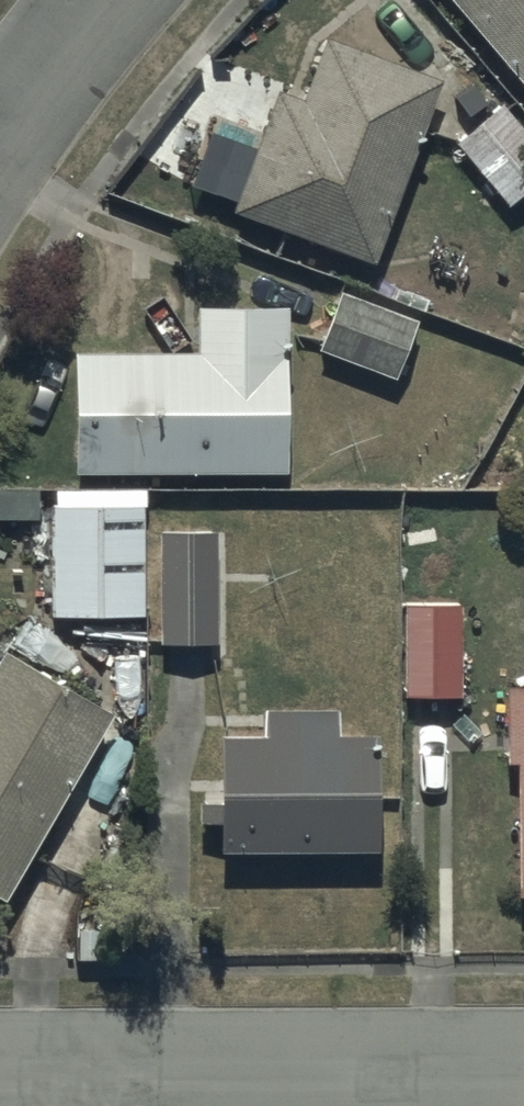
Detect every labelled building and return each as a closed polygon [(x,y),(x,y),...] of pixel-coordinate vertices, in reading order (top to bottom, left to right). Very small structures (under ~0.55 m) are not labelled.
[(523,99),(523,0),(440,0),(523,99)] [(274,104),(229,222),(370,275),(439,93),(322,49),(298,113),(274,104)] [(456,154),(506,215),(523,201),(523,146),(500,117),(456,154)] [(413,330),(339,303),(318,360),(392,387),(413,330)] [(196,368),(72,368),(72,488),(281,488),(281,326),(197,326),(196,368)] [(49,516),(48,625),(141,625),(141,516),(49,516)] [(212,654),(211,546),(156,547),(157,654),(212,654)] [(401,615),(401,707),(458,707),(458,615),(401,615)] [(5,903),(113,718),(8,656),(0,670),(0,901),(5,903)] [(514,908),(523,908),(523,702),(503,702),(503,777),(514,777),(514,908)] [(332,751),(332,725),(261,725),(261,751),(215,751),(215,818),(197,818),(197,837),(215,837),(215,867),(374,867),(374,751),(332,751)]
